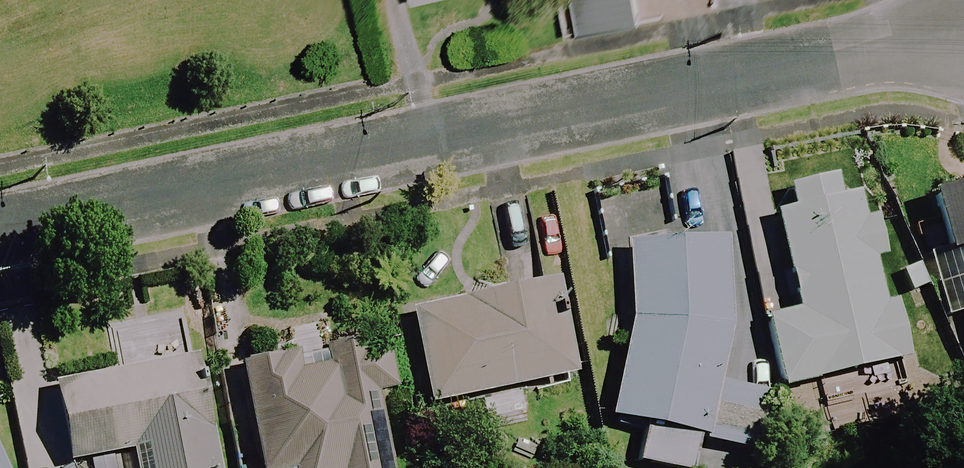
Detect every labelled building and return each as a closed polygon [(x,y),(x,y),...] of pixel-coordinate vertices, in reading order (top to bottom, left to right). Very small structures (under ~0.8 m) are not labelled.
[(578,36),(639,24),(635,0),(572,0),(578,36)] [(884,308),(874,264),(883,262),(862,173),(853,175),(791,190),(796,212),(776,216),(798,313),(766,321),(782,390),(906,362),(893,305),(884,308)] [(930,201),(946,258),(931,261),(943,306),(963,301),(963,305),(963,191),(930,201)] [(761,420),(710,409),(724,342),(727,245),(629,246),(630,328),(611,418),(704,438),(703,444),(754,455),(761,420)] [(577,378),(560,285),(412,313),(429,406),(577,378)] [(201,360),(57,384),(70,465),(133,455),(135,467),(219,467),(201,360)] [(368,372),(245,400),(260,467),(390,467),(368,372)] [(637,467),(642,467),(692,467),(695,446),(641,439),(637,467)]
